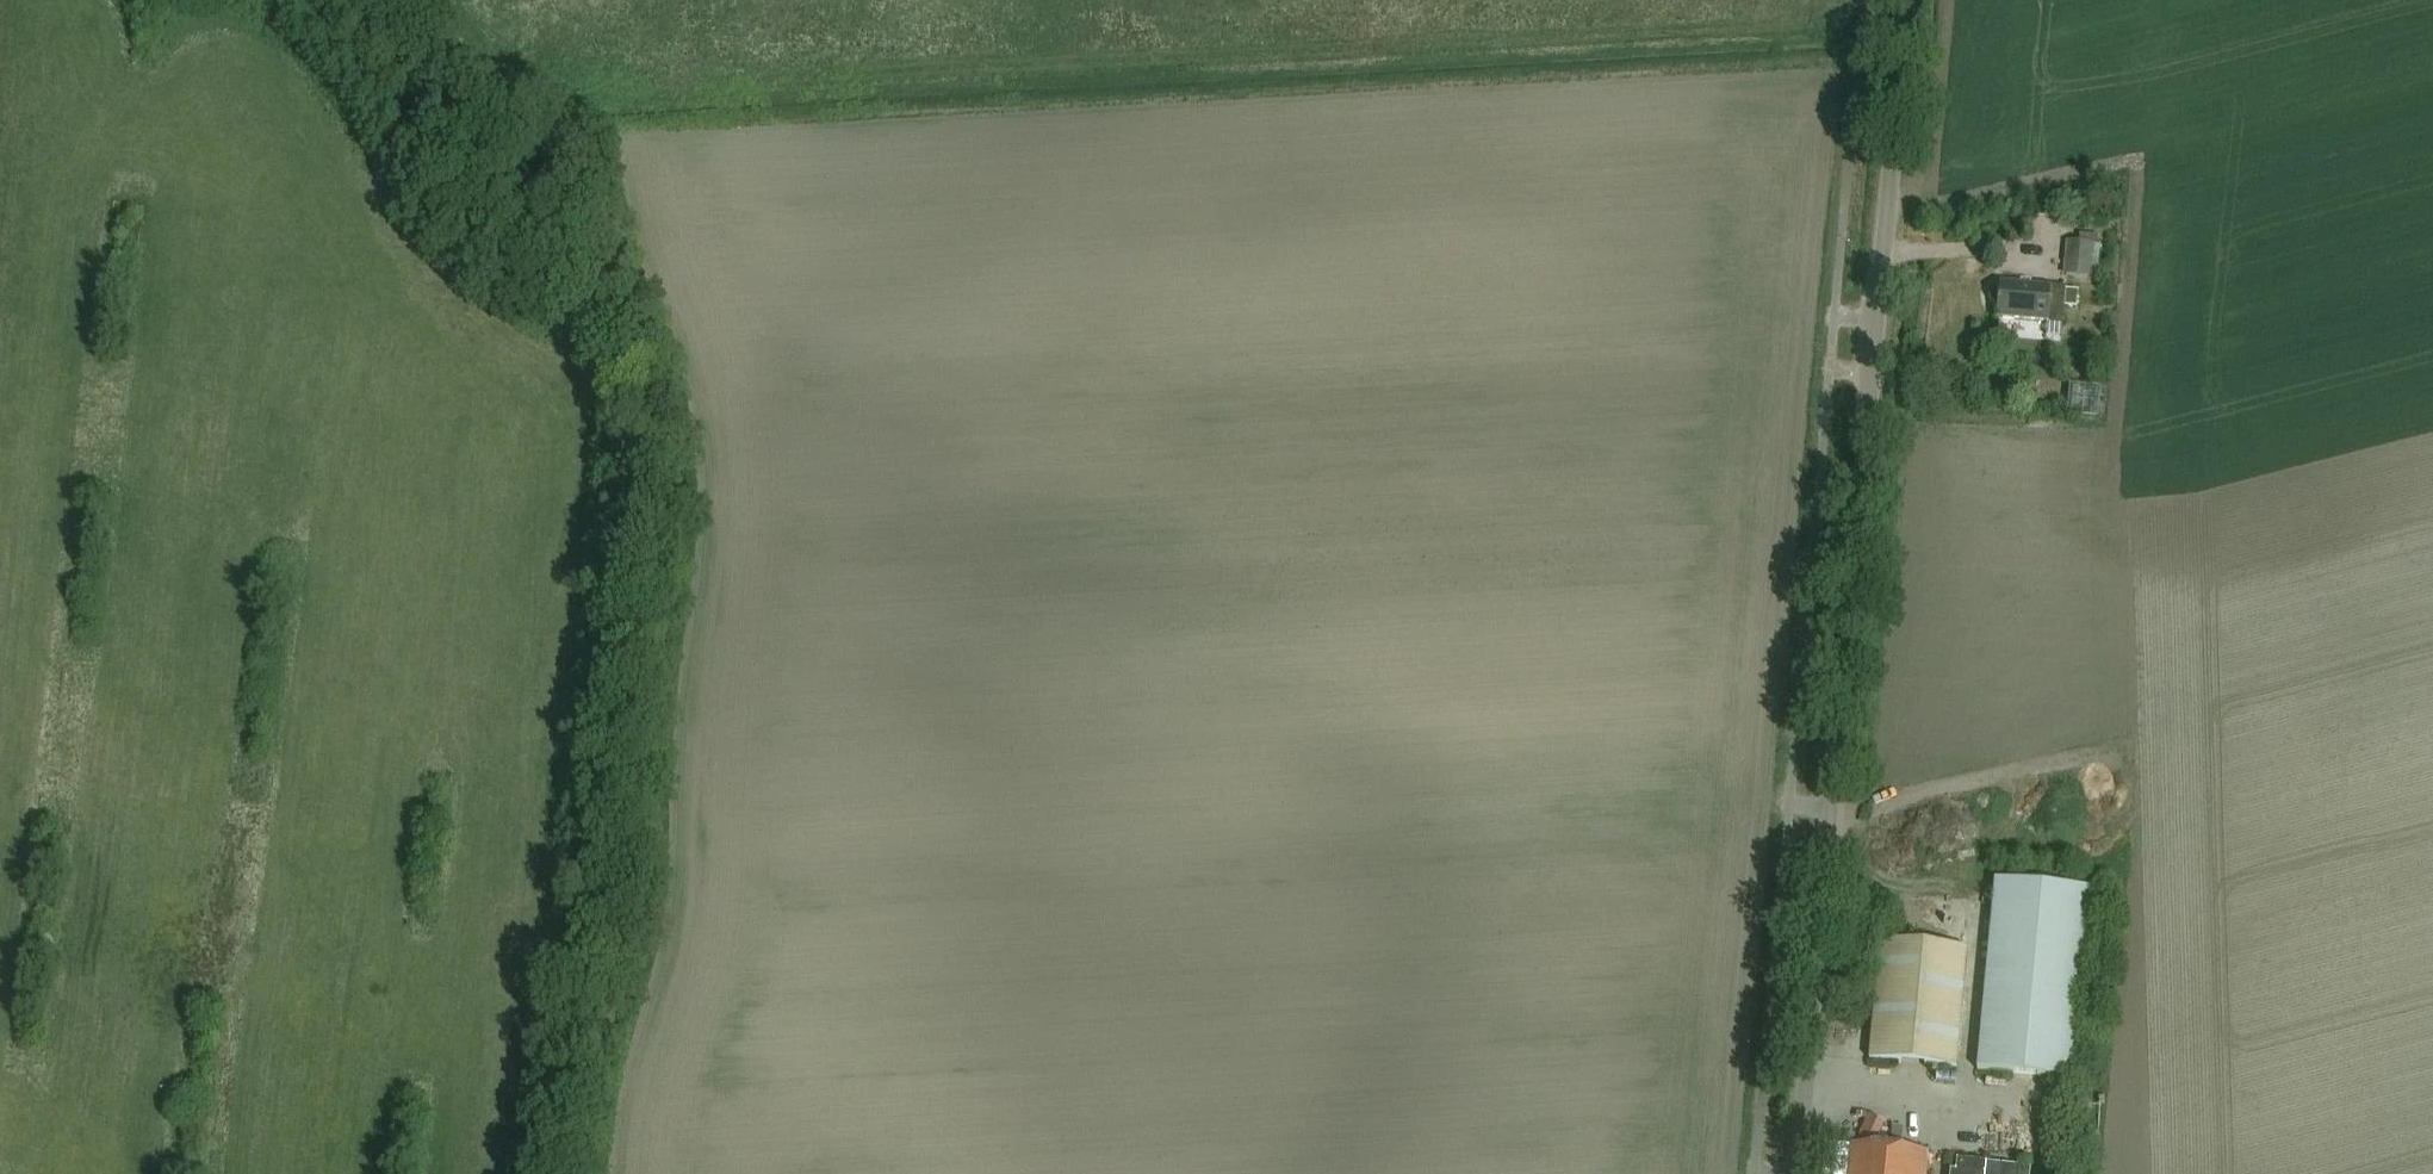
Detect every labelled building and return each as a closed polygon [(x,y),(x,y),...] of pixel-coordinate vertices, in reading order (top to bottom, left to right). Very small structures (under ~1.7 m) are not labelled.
[(2068,243),(2064,278),(2092,281),(2092,277),(2096,277),(2100,238),(2079,236),(2078,245),(2068,243)] [(1992,294),(1991,298),(1992,304),(1996,306),(2000,308),(1998,321),(2064,328),(2068,290),(2002,283),(2002,289),(1997,289),(1994,290),(1992,294)] [(2067,414),(2103,415),(2104,385),(2067,384),(2067,414)] [(1998,881),(1980,1071),(2076,1080),(2093,890),(1998,881)] [(1869,1063),(1956,1072),(1967,953),(1879,945),(1874,997),(1869,1063)] [(1931,1151),(1855,1144),(1852,1173),(1929,1173),(1931,1151)] [(2030,1169),(1957,1161),(1955,1173),(1951,1172),(1951,1173),(2030,1173),(2030,1169)]
